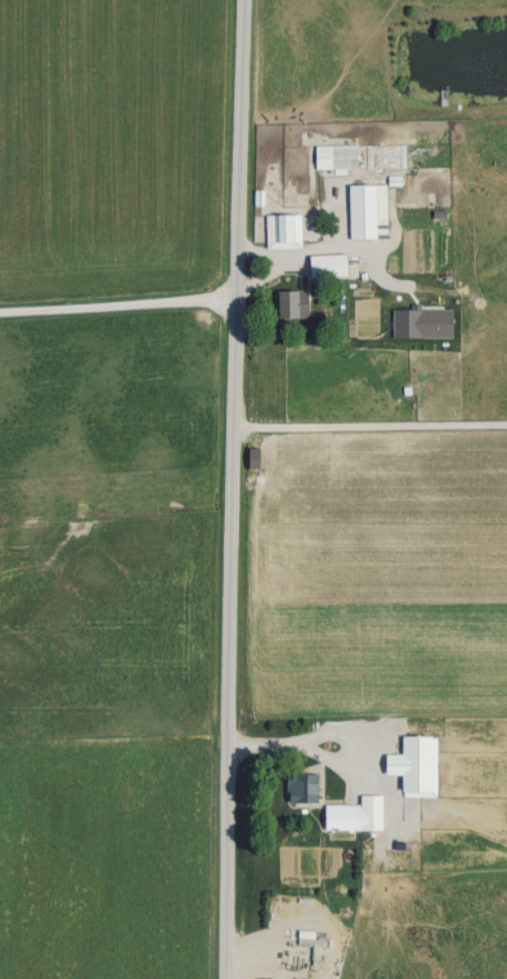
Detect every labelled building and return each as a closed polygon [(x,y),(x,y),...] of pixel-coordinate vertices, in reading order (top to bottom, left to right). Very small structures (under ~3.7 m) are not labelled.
[(403,171),(402,144),(313,145),(313,172),(403,171)] [(347,239),(384,239),(384,184),(347,185),(347,239)] [(266,213),(266,247),(298,247),(298,213),(266,213)] [(307,255),(307,276),(346,276),(346,255),(307,255)] [(308,289),(271,289),(271,319),(308,319),(308,289)] [(315,802),(315,774),(285,774),(285,802),(315,802)] [(360,819),(374,819),(374,785),(360,785),(360,819)] [(435,818),(435,797),(400,797),(400,818),(435,818)] [(322,805),(322,830),(353,830),(353,805),(322,805)]
